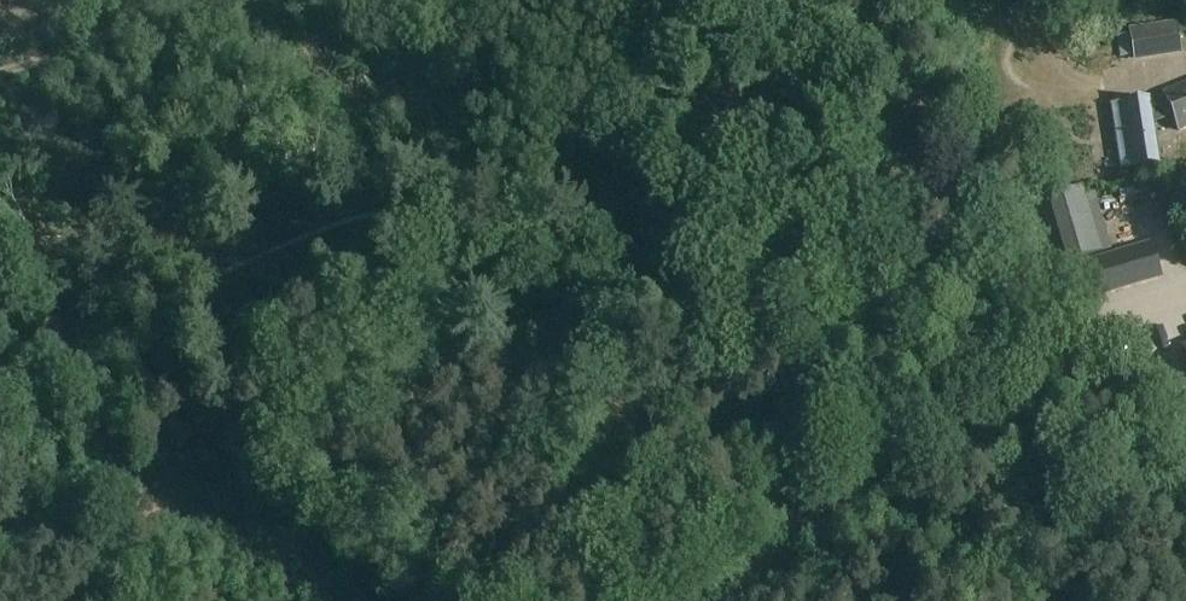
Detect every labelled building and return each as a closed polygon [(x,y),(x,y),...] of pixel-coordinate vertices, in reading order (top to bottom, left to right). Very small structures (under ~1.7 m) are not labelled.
[(1133,59),(1181,50),(1176,22),(1128,31),(1133,59)] [(1122,44),(1084,46),(1085,56),(1099,55),(1100,70),(1123,69),(1122,44)] [(1153,126),(1173,117),(1179,132),(1185,129),(1185,85),(1164,94),(1169,107),(1151,114),(1148,101),(1150,100),(1149,99),(1109,106),(1110,107),(1111,106),(1121,171),(1120,171),(1120,172),(1160,166),(1160,165),(1159,165),(1153,126)] [(1066,162),(1102,160),(1099,96),(1063,97),(1066,162)] [(1049,198),(1068,261),(1099,252),(1080,189),(1049,198)] [(1083,264),(1093,298),(1161,278),(1151,245),(1083,264)]
